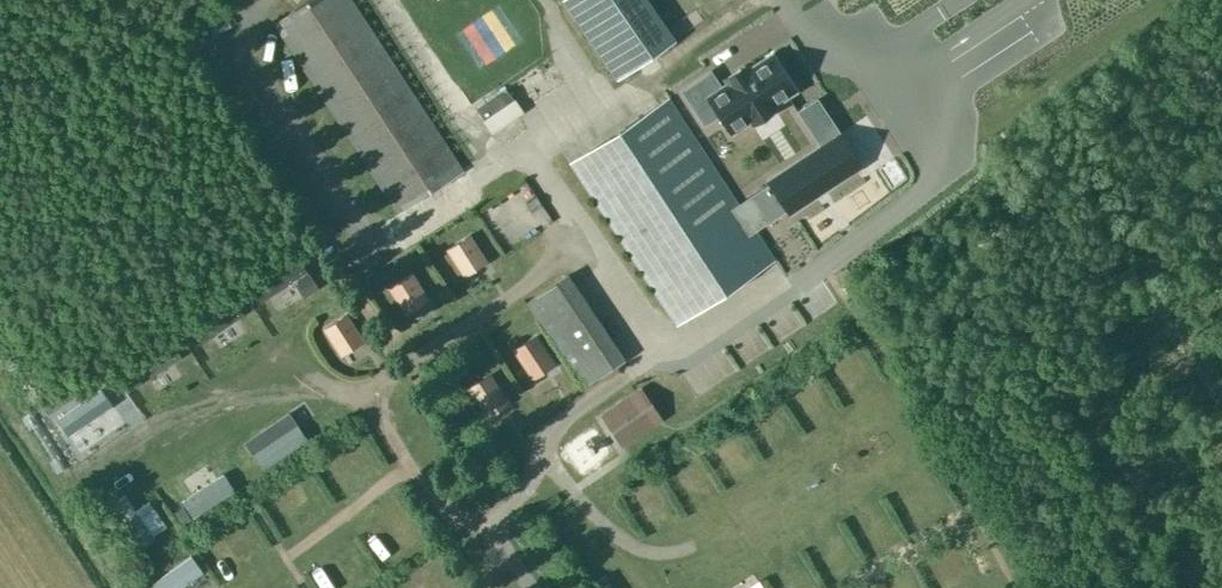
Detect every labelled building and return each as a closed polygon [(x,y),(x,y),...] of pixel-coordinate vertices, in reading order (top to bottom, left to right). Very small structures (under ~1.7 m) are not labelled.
[(275,23),(398,211),(462,169),(352,0),(310,0),(275,23)] [(616,77),(642,59),(662,45),(631,0),(576,0),(569,5),(616,77)] [(712,36),(718,45),(739,32),(733,23),(712,36)] [(769,106),(792,91),(769,55),(744,72),(741,68),(723,80),(726,84),(721,87),(710,69),(680,89),(704,126),(717,117),(728,133),(747,120),(750,125),(771,111),(769,106)] [(755,230),(787,208),(789,211),(839,178),(818,146),(768,179),(770,182),(738,203),(668,98),(570,163),(676,323),(774,258),(755,230)] [(485,262),(468,236),(445,250),(462,277),(485,262)] [(262,299),(293,279),(303,295),(318,285),(309,270),(299,255),(284,264),(252,284),(262,299)] [(428,299),(410,273),(387,288),(404,314),(428,299)] [(623,359),(566,274),(526,301),(582,386),(623,359)] [(188,325),(198,342),(244,314),(234,297),(188,325)] [(363,340),(346,313),(323,328),(340,355),(363,340)] [(536,334),(512,350),(531,379),(555,363),(536,334)] [(125,368),(136,385),(183,356),(172,339),(125,368)] [(468,390),(488,423),(512,407),(491,376),(468,390)] [(55,416),(66,434),(112,406),(100,387),(55,416)] [(642,387),(599,415),(619,446),(662,418),(642,387)] [(299,423),(252,452),(261,466),(308,436),(299,423)] [(225,471),(183,497),(194,514),(235,488),(225,471)] [(112,502),(141,547),(155,538),(126,493),(112,502)] [(151,580),(156,587),(175,587),(203,571),(193,554),(151,580)]
